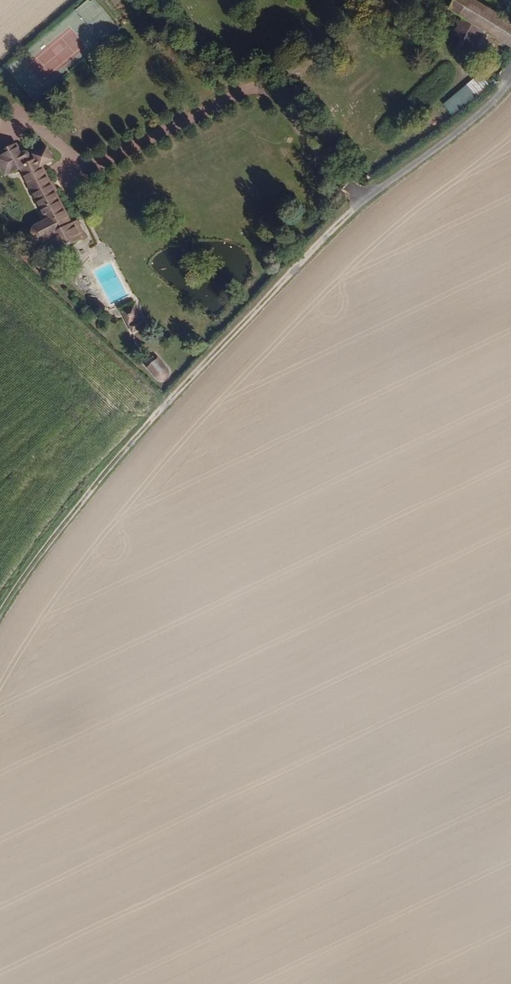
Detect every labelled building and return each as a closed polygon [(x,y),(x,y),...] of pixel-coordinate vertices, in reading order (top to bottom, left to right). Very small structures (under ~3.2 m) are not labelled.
[(459,42),(470,24),(476,28),(481,21),(489,27),(485,33),(510,51),(510,50),(510,17),(486,0),(455,0),(464,7),(455,22),(459,25),(451,37),(459,42)] [(489,90),(479,78),(444,105),(454,118),(489,90)] [(0,151),(0,153),(2,156),(0,157),(0,170),(4,177),(18,169),(46,224),(36,228),(33,234),(35,238),(39,240),(46,236),(54,250),(83,235),(76,221),(72,223),(57,195),(41,167),(53,162),(47,148),(34,154),(37,160),(31,162),(29,157),(33,156),(30,150),(26,150),(20,152),(16,143),(0,151)] [(113,263),(95,269),(108,304),(126,298),(113,263)] [(148,317),(135,296),(121,304),(133,326),(148,317)] [(150,358),(146,355),(141,360),(144,364),(141,366),(153,377),(160,377),(162,376),(164,374),(165,369),(164,368),(164,365),(153,355),(150,358)]
